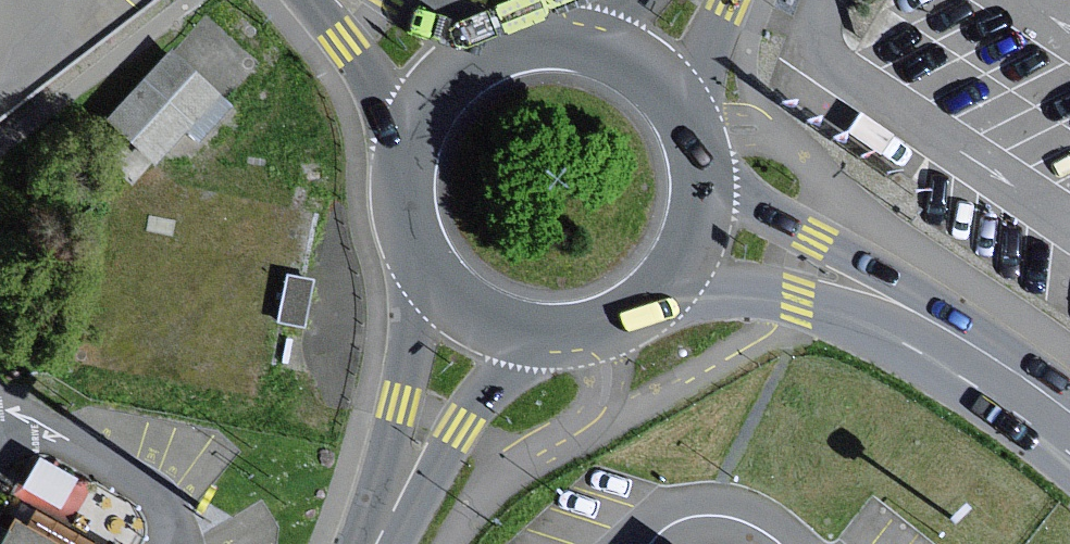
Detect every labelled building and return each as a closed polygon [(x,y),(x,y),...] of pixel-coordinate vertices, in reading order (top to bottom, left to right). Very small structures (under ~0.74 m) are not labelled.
[(255,71),(206,25),(105,130),(154,176),(255,71)] [(307,282),(281,276),(271,323),(297,329),(307,282)] [(9,525),(5,531),(0,529),(0,543),(42,543),(9,525)]
